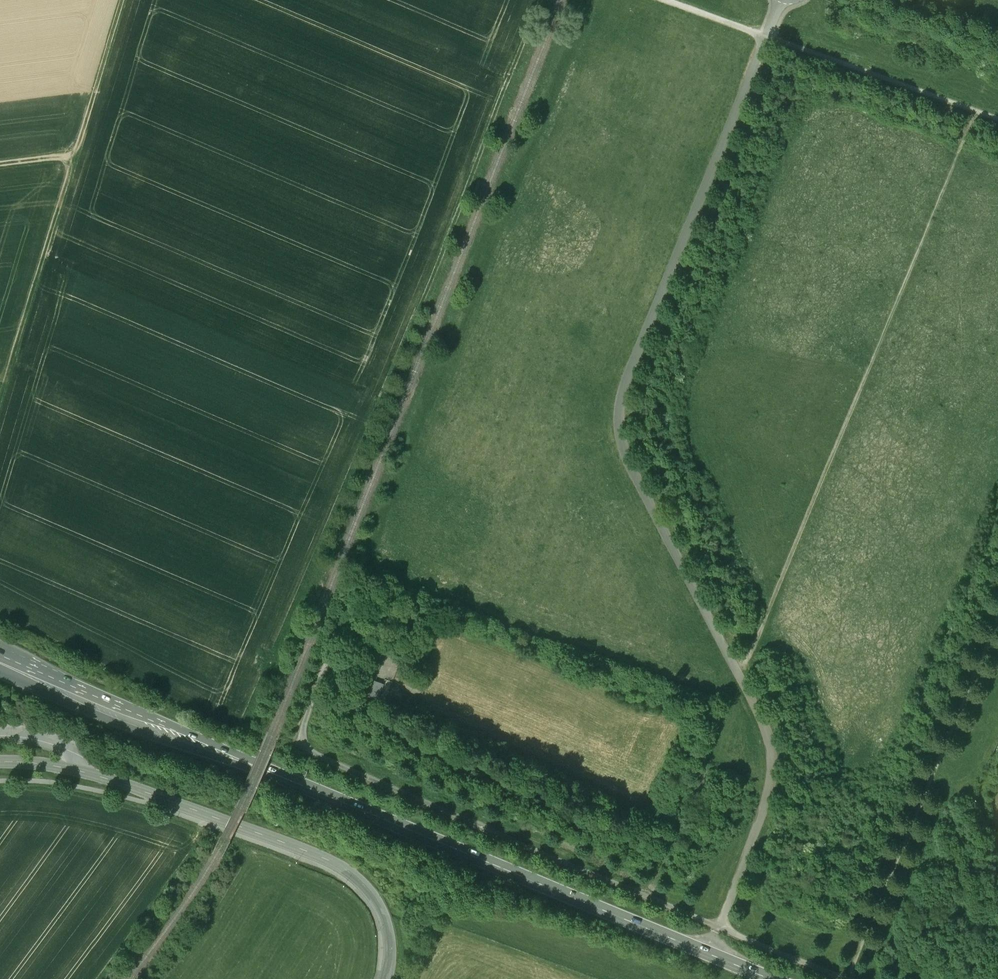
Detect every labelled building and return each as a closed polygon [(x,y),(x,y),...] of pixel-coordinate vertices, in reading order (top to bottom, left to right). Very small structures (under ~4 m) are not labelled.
[(368,696),(379,699),(380,697),(388,699),(394,681),(385,678),(384,681),(374,678),(368,696)]
